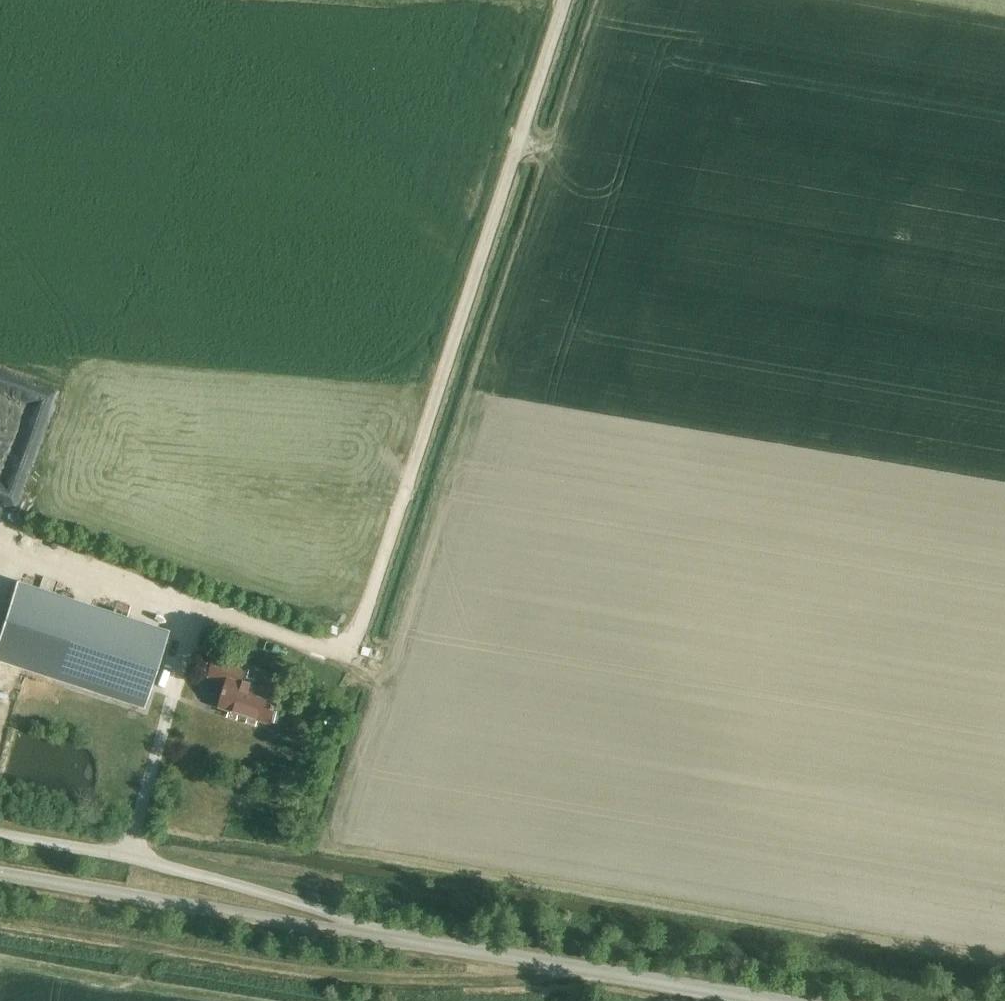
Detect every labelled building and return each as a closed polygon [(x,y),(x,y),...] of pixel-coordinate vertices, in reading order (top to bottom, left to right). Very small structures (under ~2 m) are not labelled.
[(0,631),(0,661),(144,708),(169,632),(16,582),(0,631)] [(210,677),(228,683),(220,707),(241,714),(241,715),(242,715),(242,714),(248,717),(249,718),(249,717),(270,724),(280,693),(242,680),(246,669),(215,659),(210,677)]
